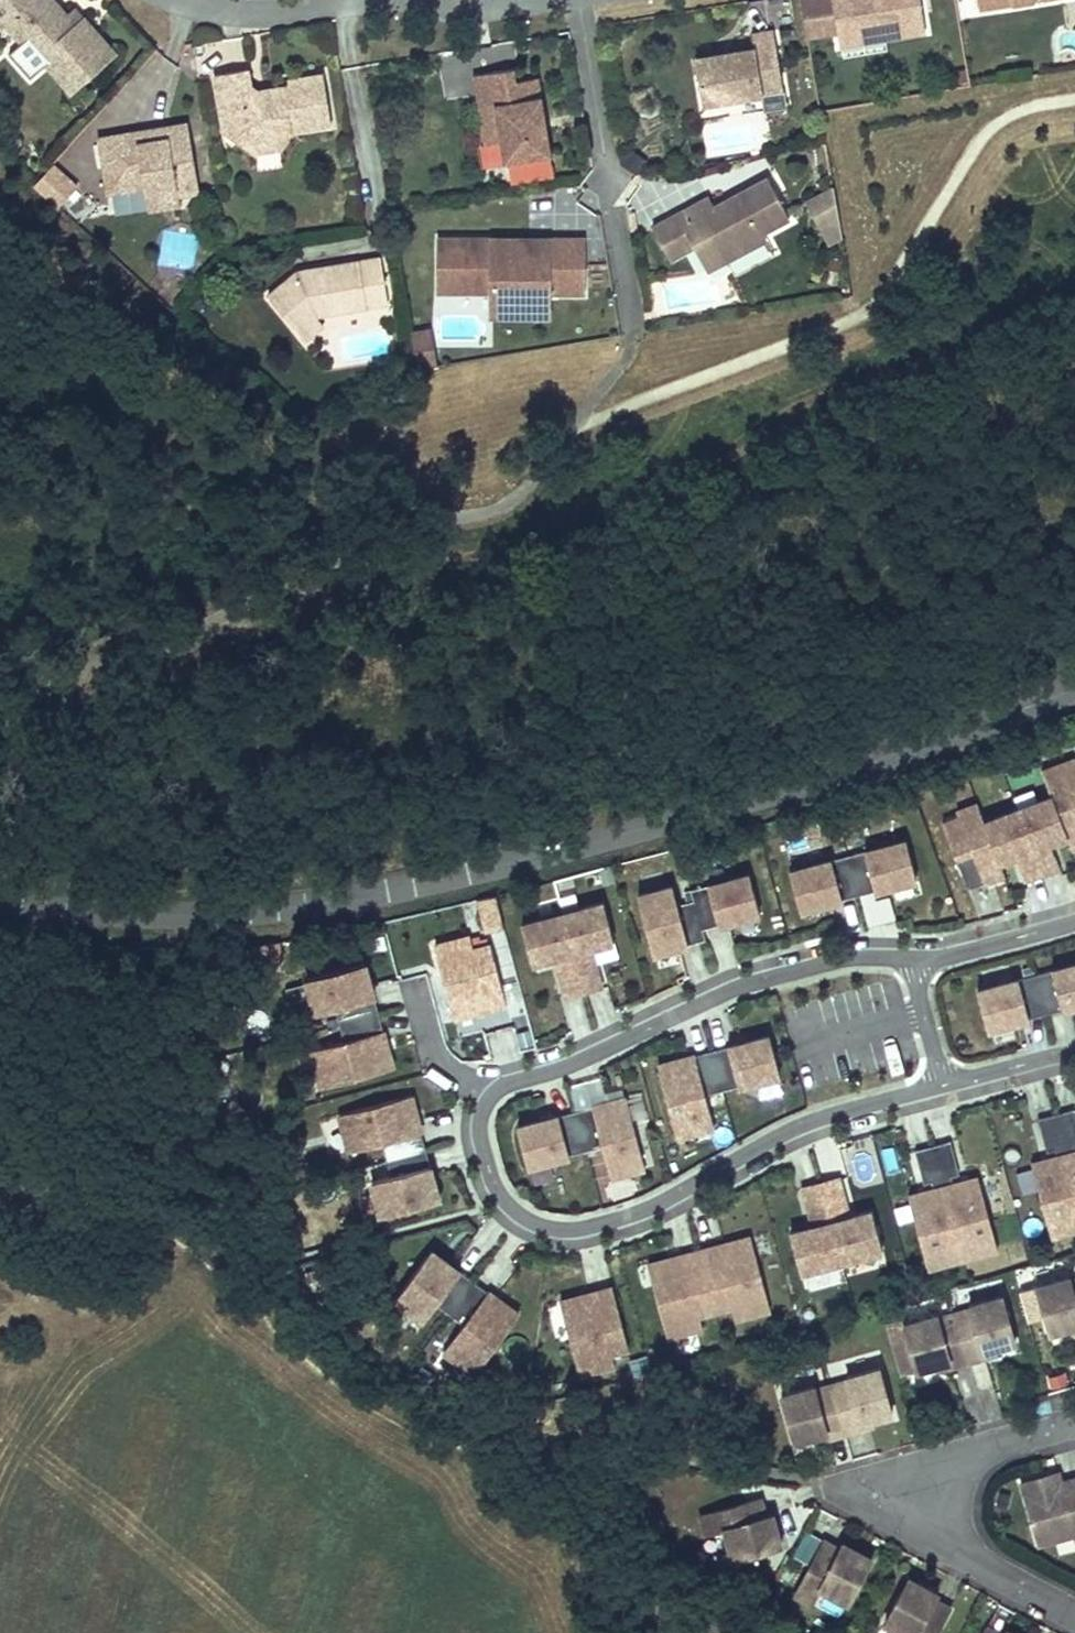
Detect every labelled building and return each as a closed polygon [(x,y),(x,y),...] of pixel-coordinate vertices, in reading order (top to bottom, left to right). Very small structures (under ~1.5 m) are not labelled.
[(40,0),(0,0),(0,30),(15,47),(30,48),(69,92),(106,59),(73,21),(65,28),(60,21),(40,0)] [(787,21),(786,0),(750,0),(751,22),(787,21)] [(832,45),(876,37),(879,49),(918,43),(911,0),(825,0),(832,45)] [(973,22),(1026,12),(1032,5),(1035,0),(969,0),(973,22)] [(1032,5),(1039,10),(1061,6),(1065,0),(1035,0),(1032,5)] [(876,37),(832,45),(834,57),(879,49),(876,37)] [(773,82),(766,39),(744,42),(746,56),(719,60),(720,66),(709,68),(709,62),(688,66),(695,111),(755,102),(753,86),(773,82)] [(507,73),(466,79),(472,111),(488,109),(494,146),(497,166),(544,159),(540,134),(536,135),(534,126),(539,125),(532,81),(509,85),(507,73)] [(315,80),(280,86),(281,92),(264,95),(267,109),(255,111),(253,114),(245,109),(243,98),(239,74),(205,80),(214,134),(232,132),(243,139),(236,150),(247,157),(270,154),(283,138),(323,131),(315,80)] [(753,86),(755,102),(775,98),(773,82),(753,86)] [(264,95),(243,98),(245,109),(253,114),(255,111),(267,109),(264,95)] [(488,109),(472,111),(478,149),(494,146),(488,109)] [(158,143),(142,146),(140,135),(89,143),(98,197),(134,191),(135,197),(165,193),(167,199),(187,196),(176,129),(156,132),(158,143)] [(156,132),(140,135),(142,146),(158,143),(156,132)] [(243,139),(232,132),(214,134),(236,150),(243,139)] [(637,168),(624,158),(615,168),(628,178),(637,168)] [(760,184),(707,213),(686,224),(681,214),(645,233),(662,266),(687,253),(706,243),(719,267),(758,246),(754,239),(781,225),(760,184)] [(165,193),(135,197),(138,214),(168,209),(167,199),(165,193)] [(825,194),(800,207),(813,233),(830,223),(825,194)] [(701,203),(681,214),(686,224),(707,213),(701,203)] [(833,243),(830,223),(813,233),(822,249),(833,243)] [(541,296),(575,297),(575,243),(540,243),(540,256),(485,255),(485,243),(432,243),(432,295),(484,295),(484,306),(519,306),(519,283),(542,284),(541,295),(541,296)] [(540,243),(485,243),(485,255),(540,256),(540,243)] [(700,277),(719,267),(706,243),(687,253),(700,277)] [(375,270),(304,283),(304,287),(297,288),(296,284),(293,285),(264,310),(293,345),(313,328),(384,315),(375,270)] [(519,283),(519,306),(484,306),(484,320),(542,320),(541,296),(541,295),(542,284),(519,283)] [(321,336),(313,328),(293,345),(301,354),(321,336)] [(417,334),(399,337),(401,348),(419,346),(417,334)] [(419,346),(401,348),(405,372),(423,369),(419,346)] [(1044,772),(1053,797),(986,823),(979,804),(959,813),(961,818),(944,824),(969,889),(970,890),(1007,876),(1001,862),(1018,857),(1027,881),(1061,868),(1052,843),(1068,837),(1073,851),(1074,850),(1074,760),(1044,772)] [(907,842),(849,857),(859,897),(917,881),(907,842)] [(801,912),(859,897),(849,857),(791,872),(801,912)] [(692,891),(695,902),(702,930),(757,916),(746,877),(692,891)] [(673,887),(639,896),(652,946),(685,937),(687,946),(705,941),(702,930),(695,902),(679,906),(673,887)] [(504,929),(496,899),(480,903),(488,934),(504,929)] [(564,915),(585,995),(603,990),(594,957),(586,959),(584,951),(592,949),(615,943),(605,904),(564,915)] [(523,926),(533,965),(556,959),(565,957),(566,964),(558,966),(567,999),(585,995),(564,915),(523,926)] [(471,937),(436,946),(455,1020),(507,1006),(491,946),(474,950),(471,937)] [(654,954),(687,946),(685,937),(652,946),(654,954)] [(278,944),(252,946),(259,985),(284,982),(278,944)] [(594,957),(592,949),(584,951),(586,959),(594,957)] [(566,964),(565,957),(556,959),(558,966),(566,964)] [(379,996),(370,963),(361,965),(370,999),(379,996)] [(361,965),(311,978),(321,1013),(340,1008),(345,1024),(384,1014),(379,996),(370,999),(361,965)] [(1035,976),(1046,1015),(1074,1007),(1074,965),(1035,976)] [(1046,1015),(1035,976),(977,991),(988,1030),(1046,1015)] [(384,1014),(345,1024),(349,1041),(316,1050),(326,1087),(398,1068),(393,1051),(387,1053),(384,1045),(391,1043),(384,1014)] [(512,1025),(486,1032),(494,1059),(519,1052),(512,1025)] [(784,1075),(774,1035),(712,1052),(723,1092),(784,1075)] [(393,1051),(391,1043),(384,1045),(387,1053),(393,1051)] [(723,1092),(712,1052),(662,1065),(681,1138),(719,1127),(710,1095),(723,1092)] [(420,1112),(416,1095),(344,1114),(354,1152),(386,1143),(391,1159),(430,1149),(422,1120),(415,1122),(413,1114),(420,1112)] [(631,1098),(576,1112),(587,1152),(607,1147),(615,1178),(649,1169),(631,1098)] [(1056,1116),(1074,1187),(1074,1150),(1074,1146),(1074,1117),(1073,1111),(1056,1116)] [(422,1120),(420,1112),(413,1114),(415,1122),(422,1120)] [(576,1112),(522,1127),(532,1166),(587,1152),(576,1112)] [(1056,1116),(1038,1120),(1047,1153),(1055,1151),(1057,1159),(1049,1161),(1032,1165),(1051,1238),(1074,1231),(1074,1187),(1056,1116)] [(950,1142),(933,1147),(963,1260),(998,1250),(978,1178),(961,1183),(953,1185),(951,1177),(959,1175),(950,1142)] [(934,1190),(926,1192),(909,1197),(928,1269),(963,1260),(933,1147),(915,1152),(924,1184),(932,1182),(934,1190)] [(430,1149),(391,1159),(395,1176),(376,1181),(385,1216),(435,1202),(426,1169),(435,1166),(430,1149)] [(1057,1159),(1055,1151),(1047,1153),(1049,1161),(1057,1159)] [(444,1200),(435,1166),(426,1169),(435,1202),(444,1200)] [(961,1183),(959,1175),(951,1177),(953,1185),(961,1183)] [(838,1176),(820,1181),(842,1260),(883,1249),(872,1210),(849,1217),(841,1219),(839,1211),(847,1209),(838,1176)] [(820,1181),(803,1185),(811,1219),(819,1216),(821,1224),(813,1226),(790,1232),(801,1271),(842,1260),(820,1181)] [(932,1182),(924,1184),(926,1192),(934,1190),(932,1182)] [(849,1217),(847,1209),(839,1211),(841,1219),(849,1217)] [(819,1216),(811,1219),(813,1226),(821,1224),(819,1216)] [(751,1237),(699,1251),(716,1312),(731,1308),(734,1319),(770,1310),(751,1237)] [(462,1269),(434,1248),(428,1256),(456,1276),(462,1269)] [(699,1251),(648,1265),(667,1337),(702,1328),(699,1316),(716,1312),(699,1251)] [(428,1256),(398,1297),(427,1318),(438,1302),(452,1313),(476,1280),(462,1269),(456,1276),(428,1256)] [(1037,1289),(1050,1335),(1074,1328),(1074,1281),(1071,1283),(1070,1279),(1037,1289)] [(476,1280),(452,1313),(466,1323),(446,1350),(477,1373),(521,1313),(507,1303),(503,1308),(496,1304),(500,1298),(476,1280)] [(617,1288),(564,1302),(583,1374),(615,1366),(612,1353),(632,1347),(617,1288)] [(507,1303),(500,1298),(496,1304),(503,1308),(507,1303)] [(1016,1344),(1003,1298),(969,1307),(970,1310),(954,1314),(968,1365),(986,1360),(983,1354),(994,1351),(1016,1344)] [(734,1319),(731,1308),(716,1312),(719,1323),(734,1319)] [(719,1323),(716,1312),(699,1316),(702,1328),(719,1323)] [(938,1316),(904,1325),(918,1372),(939,1366),(949,1363),(951,1369),(968,1365),(954,1314),(938,1319),(938,1316)] [(632,1347),(612,1353),(615,1366),(636,1360),(632,1347)] [(994,1351),(983,1354),(986,1360),(996,1357),(994,1351)] [(949,1363),(939,1366),(941,1372),(951,1369),(949,1363)] [(984,1363),(969,1369),(977,1390),(993,1383),(984,1363)] [(893,1418),(880,1370),(847,1380),(848,1383),(832,1388),(846,1437),(863,1433),(861,1426),(872,1423),(893,1418)] [(795,1445),(816,1439),(827,1436),(828,1443),(846,1437),(832,1388),(816,1392),(815,1388),(782,1398),(795,1445)] [(872,1423),(861,1426),(863,1433),(873,1429),(872,1423)] [(827,1436),(816,1439),(818,1445),(828,1443),(827,1436)] [(1061,1485),(1058,1475),(1050,1477),(1054,1490),(1060,1489),(1059,1486),(1061,1486),(1061,1485)] [(1061,1485),(1061,1486),(1059,1486),(1060,1489),(1054,1490),(1050,1477),(1020,1485),(1037,1548),(1074,1538),(1074,1537),(1074,1536),(1074,1535),(1074,1481),(1061,1485)] [(724,1531),(733,1561),(782,1547),(773,1516),(766,1518),(761,1500),(700,1518),(705,1536),(724,1531)] [(847,1605),(872,1560),(843,1544),(839,1551),(824,1543),(794,1598),(810,1607),(820,1590),(847,1605)] [(909,1580),(884,1625),(899,1632),(937,1632),(950,1610),(934,1602),(938,1596),(909,1580)]
